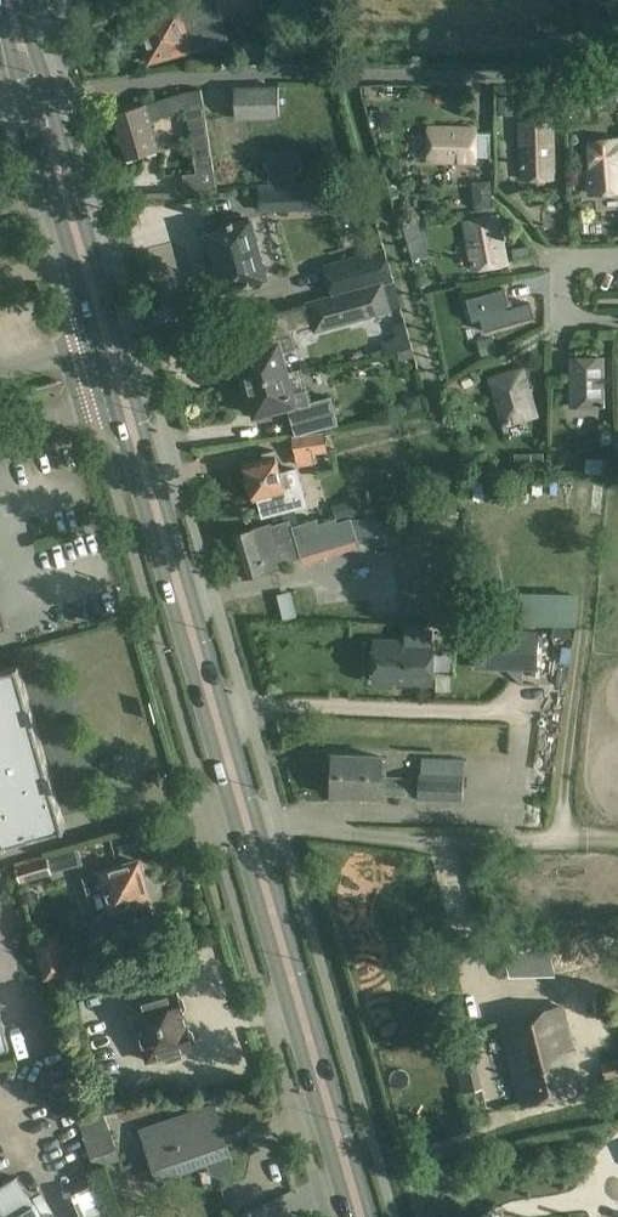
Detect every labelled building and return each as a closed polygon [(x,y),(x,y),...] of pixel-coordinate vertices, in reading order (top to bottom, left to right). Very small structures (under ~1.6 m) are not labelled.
[(222,17),(217,0),(141,22),(151,58),(228,36),(222,17)] [(217,0),(222,17),(262,6),(261,0),(217,0)] [(281,84),(234,86),(236,120),(280,119),(281,84)] [(188,109),(189,111),(199,173),(184,174),(185,189),(216,187),(201,89),(185,92),(185,93),(188,109)] [(184,111),(181,94),(111,113),(123,159),(160,149),(152,120),(184,111)] [(603,105),(609,104),(610,110),(617,110),(617,103),(616,104),(616,95),(602,96),(603,105)] [(514,115),(514,96),(498,97),(498,116),(514,115)] [(552,116),(520,117),(521,178),(553,177),(552,116)] [(240,125),(241,144),(282,143),(282,124),(240,125)] [(428,126),(427,159),(474,161),(476,128),(428,126)] [(587,169),(589,193),(617,191),(617,146),(617,140),(589,142),(591,169),(587,169)] [(162,146),(164,165),(183,163),(181,144),(162,146)] [(492,183),(492,152),(481,152),(480,165),(429,164),(429,182),(492,183)] [(279,189),(279,176),(295,177),(296,169),(270,169),(269,189),(279,189)] [(305,189),(302,189),(261,191),(260,191),(261,212),(305,210),(305,209),(328,208),(327,181),(305,183),(305,189)] [(197,191),(165,192),(165,209),(197,208),(197,191)] [(216,261),(260,249),(251,217),(247,218),(247,217),(243,215),(236,217),(233,220),(233,222),(207,229),(208,233),(205,234),(204,238),(206,244),(209,247),(212,246),(216,261)] [(497,215),(464,221),(473,268),(505,262),(497,215)] [(527,247),(512,250),(514,259),(529,257),(527,247)] [(260,249),(216,261),(219,273),(216,274),(214,280),(216,285),(220,288),(222,287),(223,290),(250,283),(251,285),(254,289),(262,287),(265,282),(264,279),(268,279),(260,249)] [(385,249),(324,266),(333,295),(368,286),(382,282),(389,280),(393,279),(385,249)] [(409,258),(413,275),(427,271),(423,255),(409,258)] [(330,296),(306,302),(308,307),(313,324),(313,326),(315,331),(390,310),(382,282),(368,286),(333,295),(330,296)] [(509,303),(504,289),(468,300),(474,321),(481,319),(485,331),(534,318),(530,303),(508,309),(506,303),(509,303)] [(308,307),(284,314),(289,330),(291,330),(313,324),(308,307)] [(261,347),(238,353),(242,367),(238,370),(242,385),(286,373),(281,353),(296,348),(291,330),(289,330),(284,314),(254,322),(261,347)] [(497,352),(493,337),(478,341),(482,356),(497,352)] [(602,357),(569,358),(569,405),(602,405),(602,357)] [(521,369),(489,378),(503,423),(534,414),(521,369)] [(286,373),(242,385),(246,400),(252,403),(255,415),(281,408),(282,412),(289,410),(296,435),(339,424),(332,399),(311,404),(307,390),(291,394),(286,373)] [(325,432),(291,437),(297,468),(314,465),(313,455),(328,453),(325,432)] [(247,464),(244,465),(254,502),(258,501),(262,517),(308,504),(299,469),(283,473),(278,454),(277,454),(276,450),(263,454),(264,457),(246,462),(247,464)] [(516,454),(516,470),(545,469),(544,453),(516,454)] [(343,503),(347,516),(361,513),(358,499),(343,503)] [(293,526),(292,526),(302,559),(354,542),(357,542),(360,541),(385,533),(381,520),(351,519),(337,523),(336,519),(317,524),(316,519),(293,526)] [(284,565),(283,564),(273,528),(272,526),(271,523),(232,535),(244,577),(284,565)] [(500,592),(498,624),(574,626),(575,594),(500,592)] [(8,626),(0,596),(0,629),(8,626)] [(433,632),(423,632),(407,631),(407,642),(375,641),(374,681),(432,683),(433,643),(433,632)] [(508,649),(508,631),(478,631),(477,649),(508,649)] [(6,844),(6,845),(9,844),(63,828),(64,829),(66,828),(66,825),(65,825),(54,786),(51,774),(51,775),(35,719),(35,718),(32,707),(31,707),(20,668),(21,668),(20,665),(17,666),(17,667),(0,671),(0,846),(6,844)] [(333,755),(331,795),(380,797),(380,795),(411,796),(412,778),(381,777),(382,757),(333,755)] [(464,775),(418,773),(418,800),(463,802),(464,775)] [(48,860),(16,869),(21,885),(53,876),(48,860)] [(150,899),(139,861),(101,872),(85,877),(95,913),(111,908),(112,910),(114,910),(118,925),(149,916),(145,901),(150,899)] [(597,936),(604,966),(617,962),(617,930),(597,936)] [(161,948),(157,933),(118,944),(122,959),(161,948)] [(604,966),(597,936),(597,934),(548,946),(554,977),(604,966)] [(68,974),(58,935),(34,941),(45,981),(68,974)] [(505,957),(509,973),(510,978),(554,978),(547,947),(505,957)] [(178,993),(133,1006),(149,1061),(194,1048),(193,1046),(197,1043),(194,1032),(189,1029),(184,1012),(188,1008),(185,999),(179,996),(178,993)] [(562,1006),(501,1021),(522,1104),(583,1088),(562,1006)] [(11,1049),(0,1012),(0,1052),(11,1049)] [(472,1054),(452,1060),(458,1089),(479,1084),(472,1054)] [(617,1079),(617,1062),(602,1066),(606,1082),(617,1079)] [(214,1104),(142,1129),(159,1179),(231,1154),(214,1104)] [(106,1116),(80,1123),(83,1134),(83,1133),(96,1170),(121,1161),(110,1126),(109,1126),(106,1116)] [(18,1177),(0,1187),(0,1216),(41,1216),(18,1177)] [(87,1188),(73,1193),(82,1216),(112,1216),(100,1183),(87,1188)]
